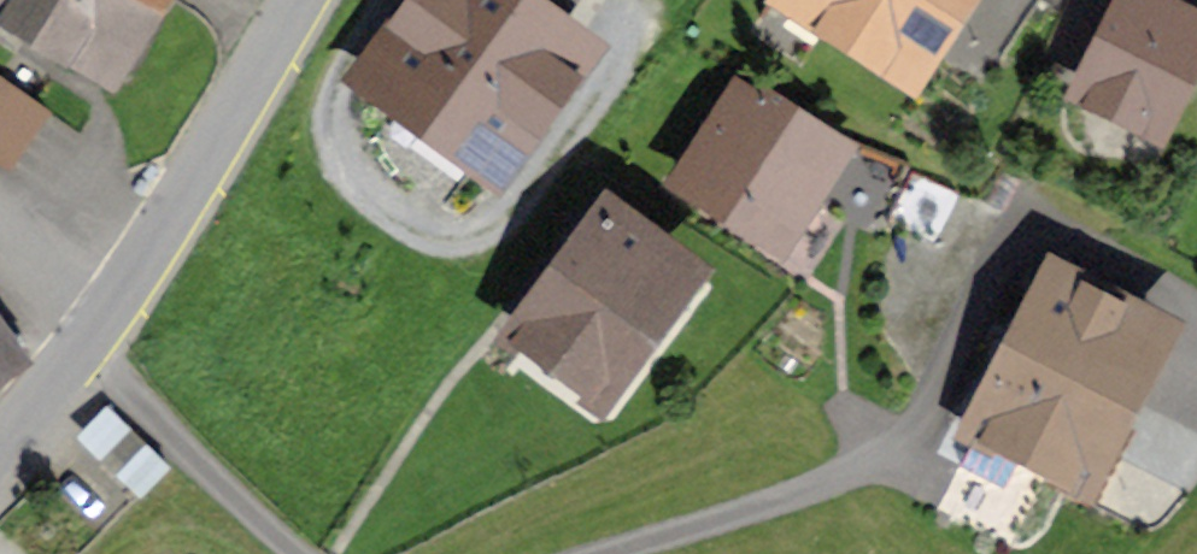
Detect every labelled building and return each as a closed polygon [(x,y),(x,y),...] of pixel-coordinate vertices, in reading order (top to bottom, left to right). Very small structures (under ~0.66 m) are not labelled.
[(0,12),(0,37),(132,114),(200,0),(7,0),(0,12)] [(372,69),(501,163),(583,51),(513,0),(423,0),(372,69)] [(582,0),(549,0),(573,14),(582,0)] [(773,7),(924,103),(990,0),(778,0),(773,7)] [(1172,0),(1121,0),(1075,102),(1179,149),(1196,110),(1196,11),(1172,0)] [(854,158),(737,82),(669,186),(786,262),(854,158)] [(4,87),(0,93),(0,174),(9,180),(50,117),(4,87)] [(711,278),(604,202),(503,345),(610,420),(711,278)] [(1183,336),(1049,269),(965,437),(1100,504),(1183,336)] [(0,334),(0,392),(28,370),(0,334)]
